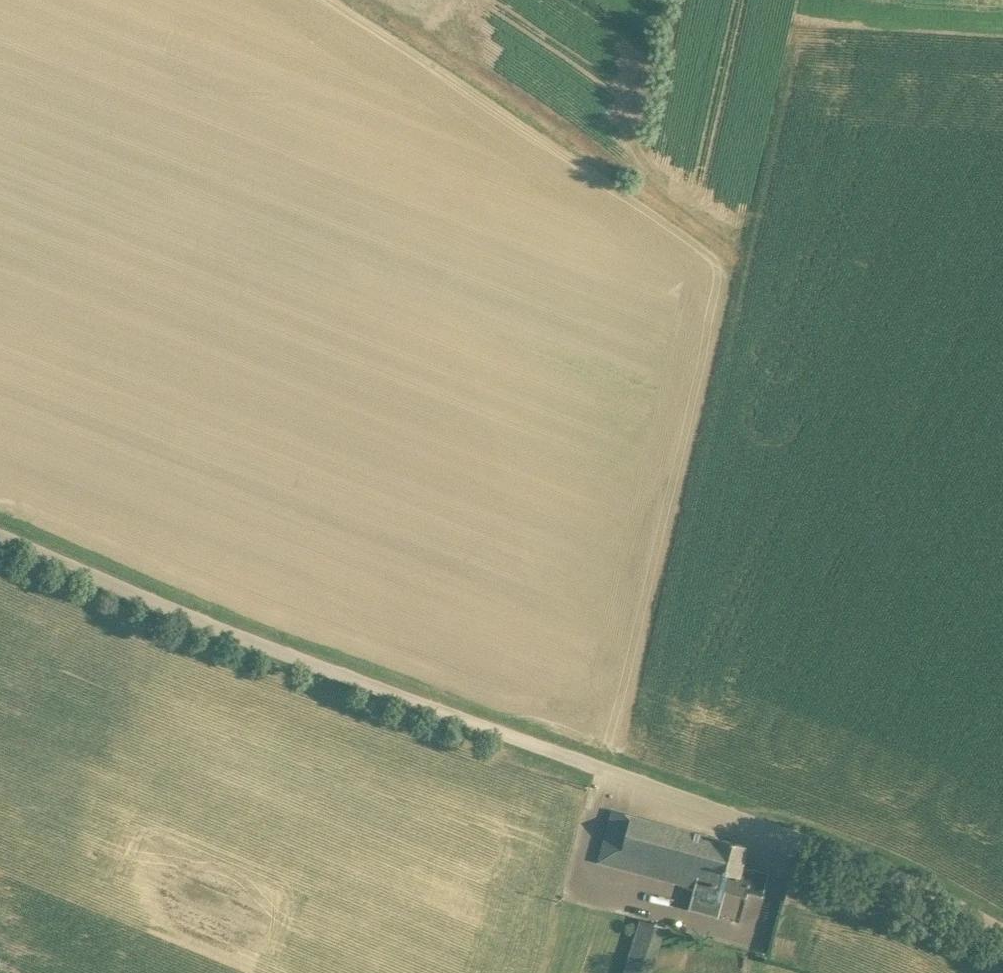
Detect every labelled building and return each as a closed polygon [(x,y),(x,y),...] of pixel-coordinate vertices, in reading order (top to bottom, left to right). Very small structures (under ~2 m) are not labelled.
[(755,871),(745,868),(750,846),(721,839),(613,810),(599,864),(715,894),(721,873),(730,876),(726,892),(749,898),(750,893),(765,898),(770,874),(755,870),(755,871)] [(623,972),(652,972),(666,926),(639,918),(623,972)]
